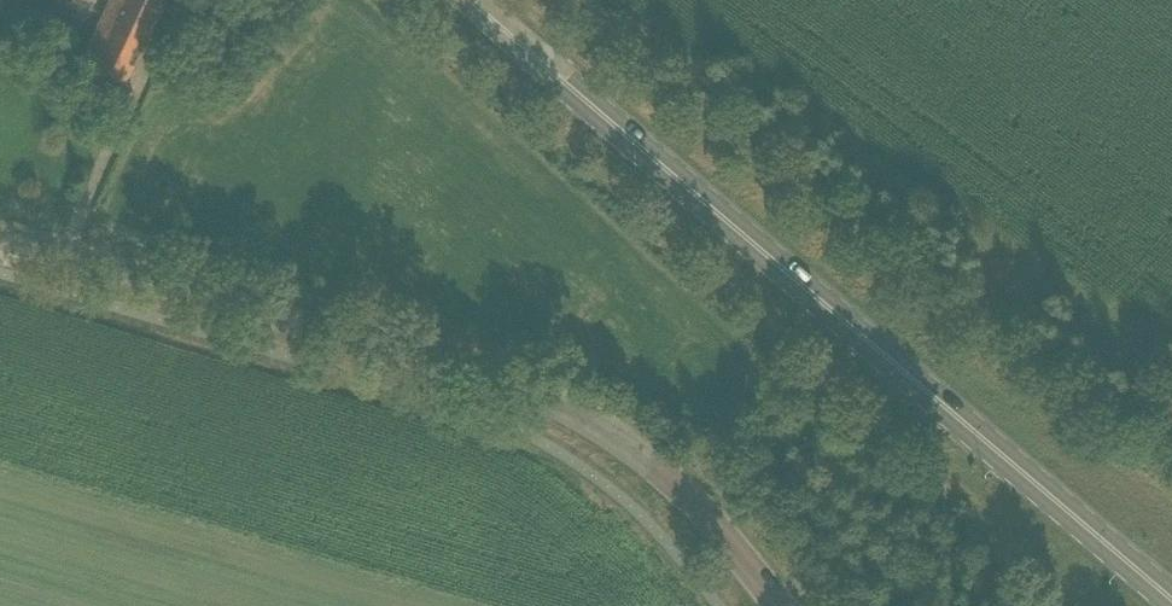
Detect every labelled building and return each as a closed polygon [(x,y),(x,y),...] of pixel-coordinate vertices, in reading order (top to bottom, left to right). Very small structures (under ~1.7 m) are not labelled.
[(70,11),(74,0),(47,0),(70,11)] [(97,30),(110,36),(93,73),(125,88),(166,0),(112,0),(97,30)]
